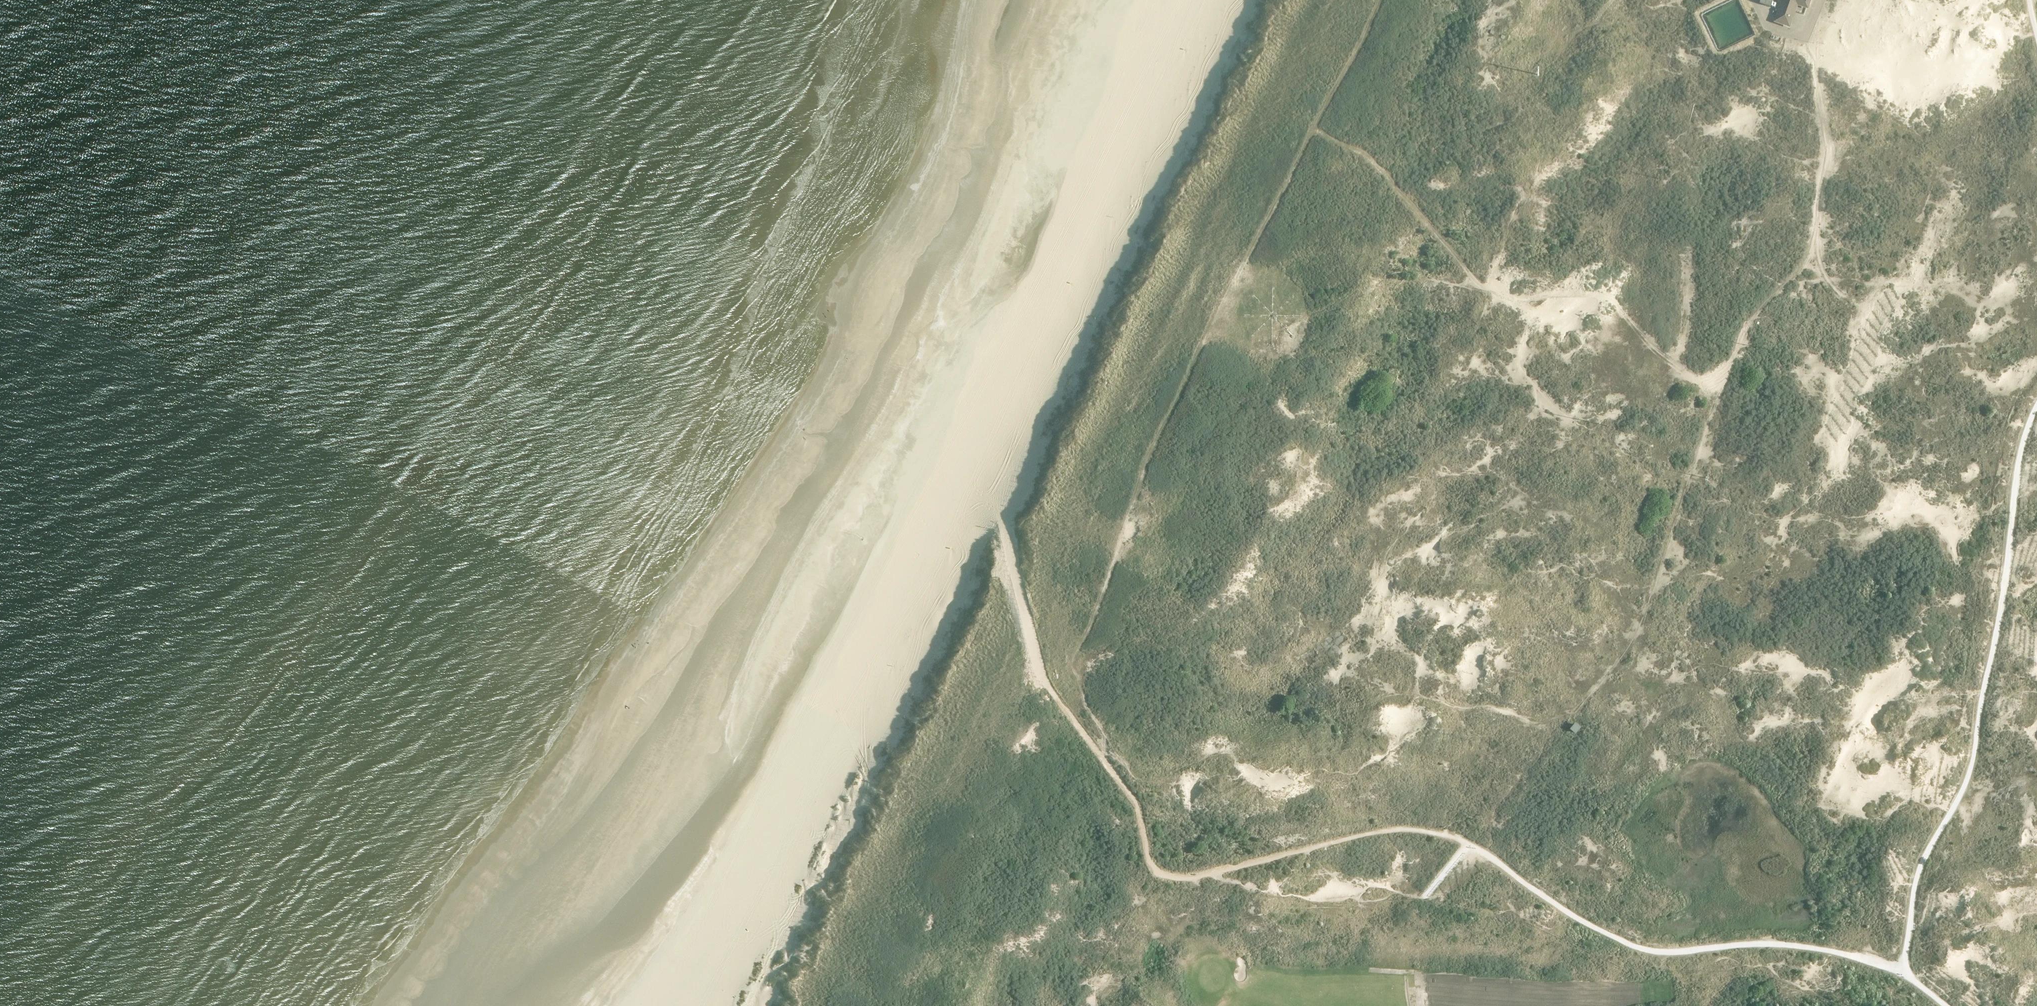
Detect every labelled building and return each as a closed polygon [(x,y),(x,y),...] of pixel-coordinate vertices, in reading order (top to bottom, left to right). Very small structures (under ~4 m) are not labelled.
[(1778,16),(1784,18),(1782,24),(1788,26),(1795,4),(1807,8),(1810,0),(1783,0),(1778,16)] [(1580,727),(1574,722),(1569,729),(1574,734),(1580,727)]
